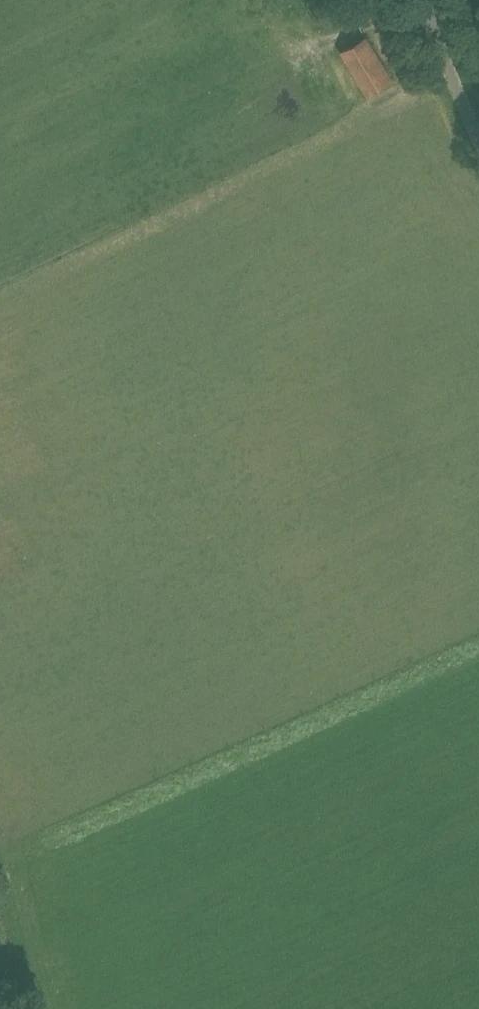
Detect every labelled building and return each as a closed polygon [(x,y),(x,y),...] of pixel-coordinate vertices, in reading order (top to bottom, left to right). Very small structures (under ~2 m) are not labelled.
[(366,37),(342,51),(369,96),(393,81),(366,37)]
